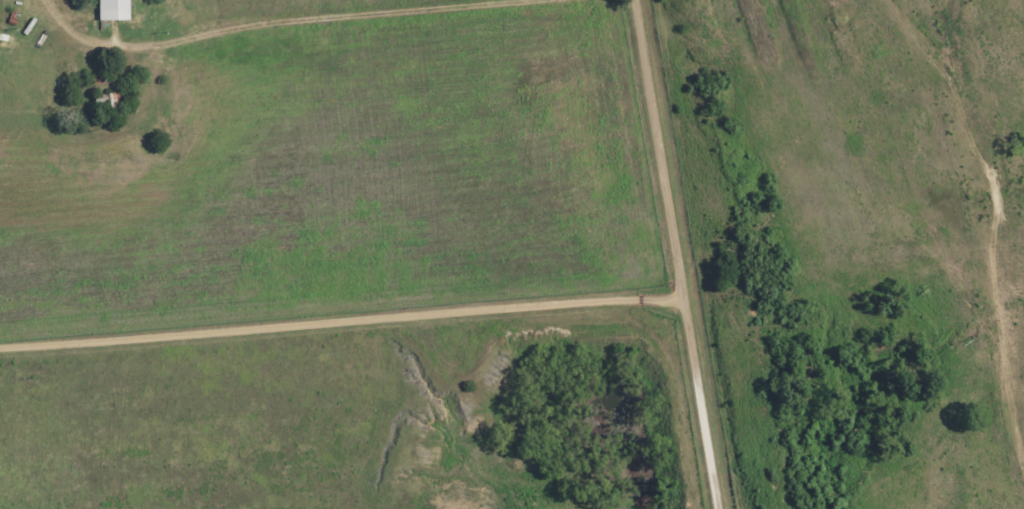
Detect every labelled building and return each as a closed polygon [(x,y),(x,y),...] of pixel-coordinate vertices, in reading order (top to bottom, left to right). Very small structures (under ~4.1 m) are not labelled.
[(94,26),(119,26),(119,14),(94,14),(94,26)] [(93,110),(116,109),(116,94),(92,95),(93,110)]
